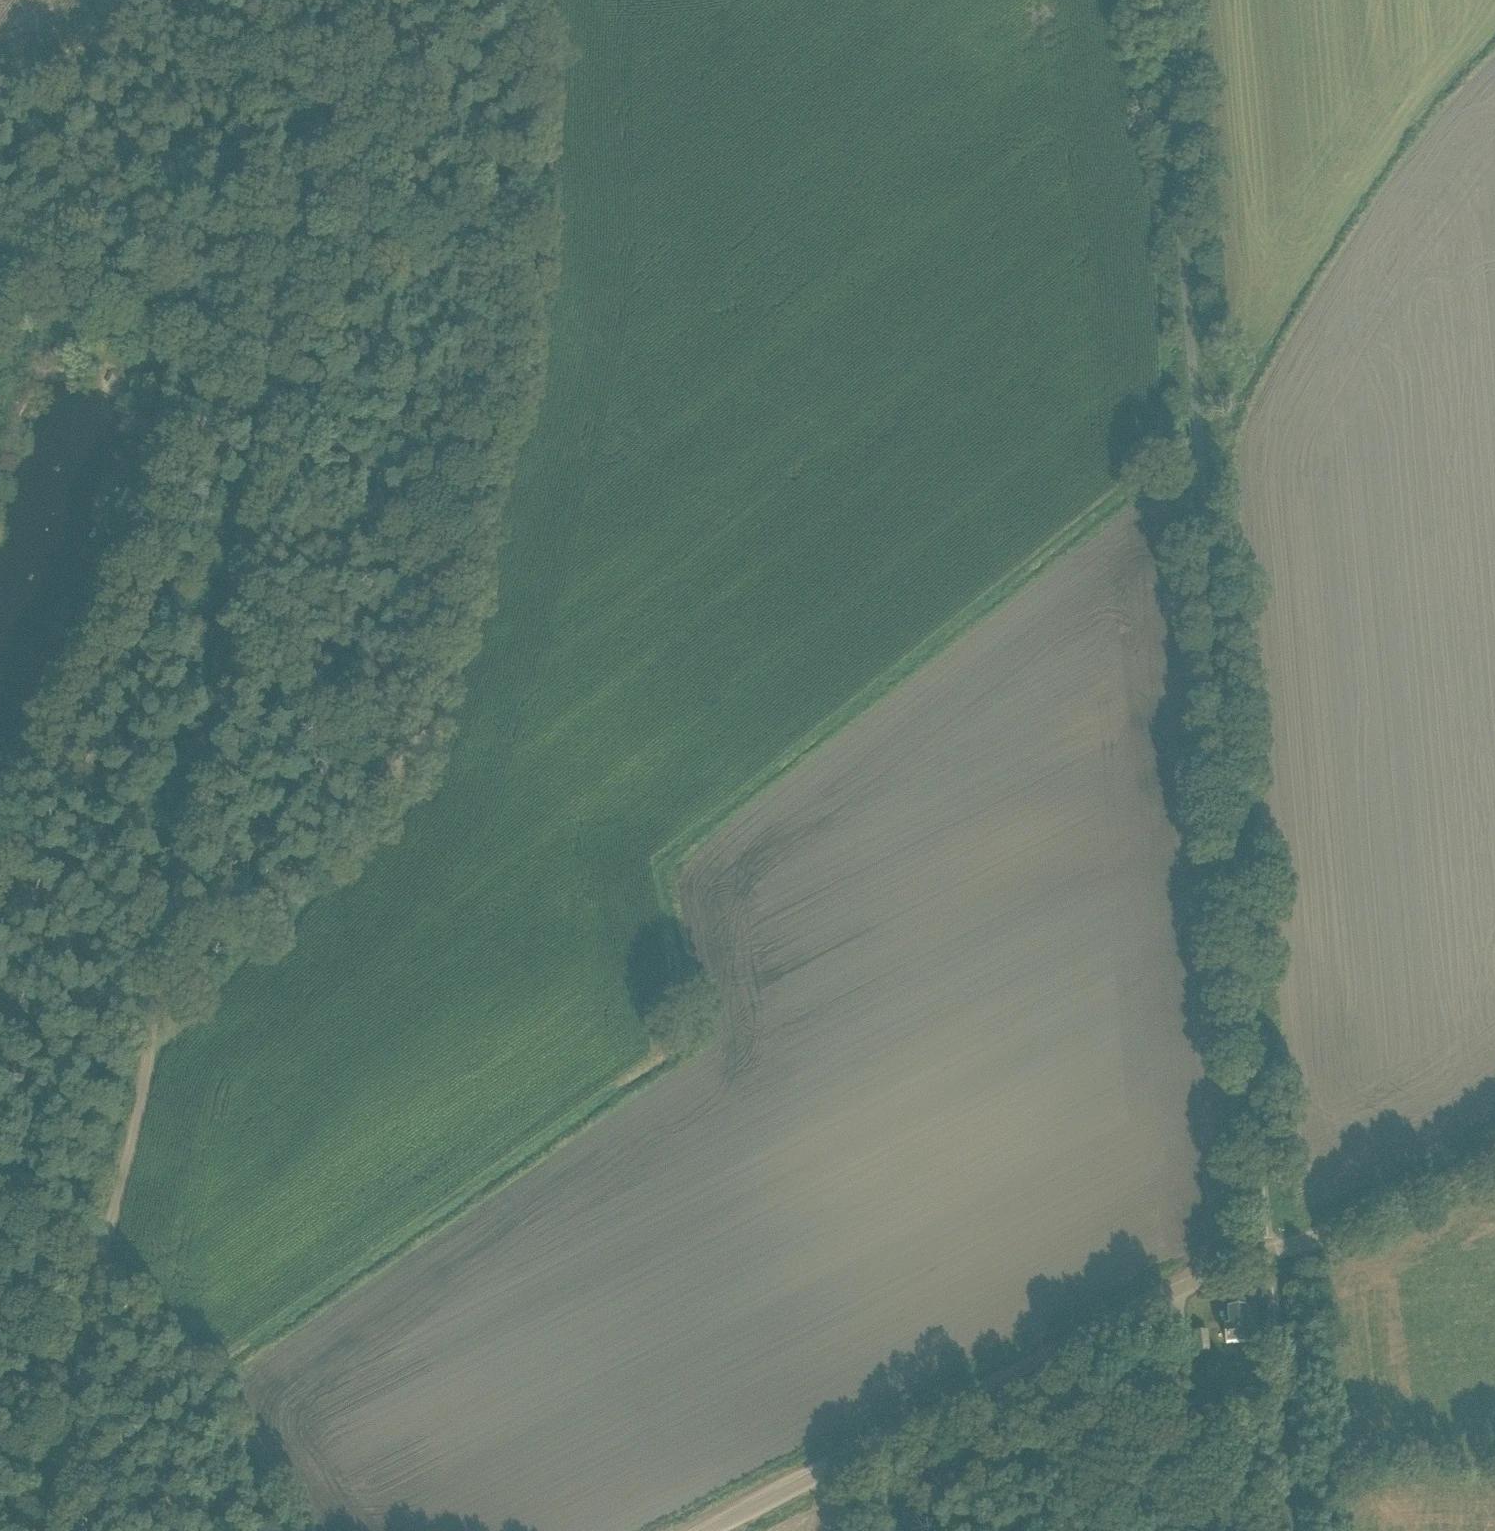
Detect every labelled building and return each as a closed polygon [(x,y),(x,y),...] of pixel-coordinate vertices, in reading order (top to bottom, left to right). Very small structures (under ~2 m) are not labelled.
[(142,489),(148,475),(141,473),(136,486),(142,489)] [(1226,1344),(1253,1342),(1251,1320),(1246,1320),(1246,1309),(1228,1311),(1228,1317),(1224,1318),(1226,1344)]
